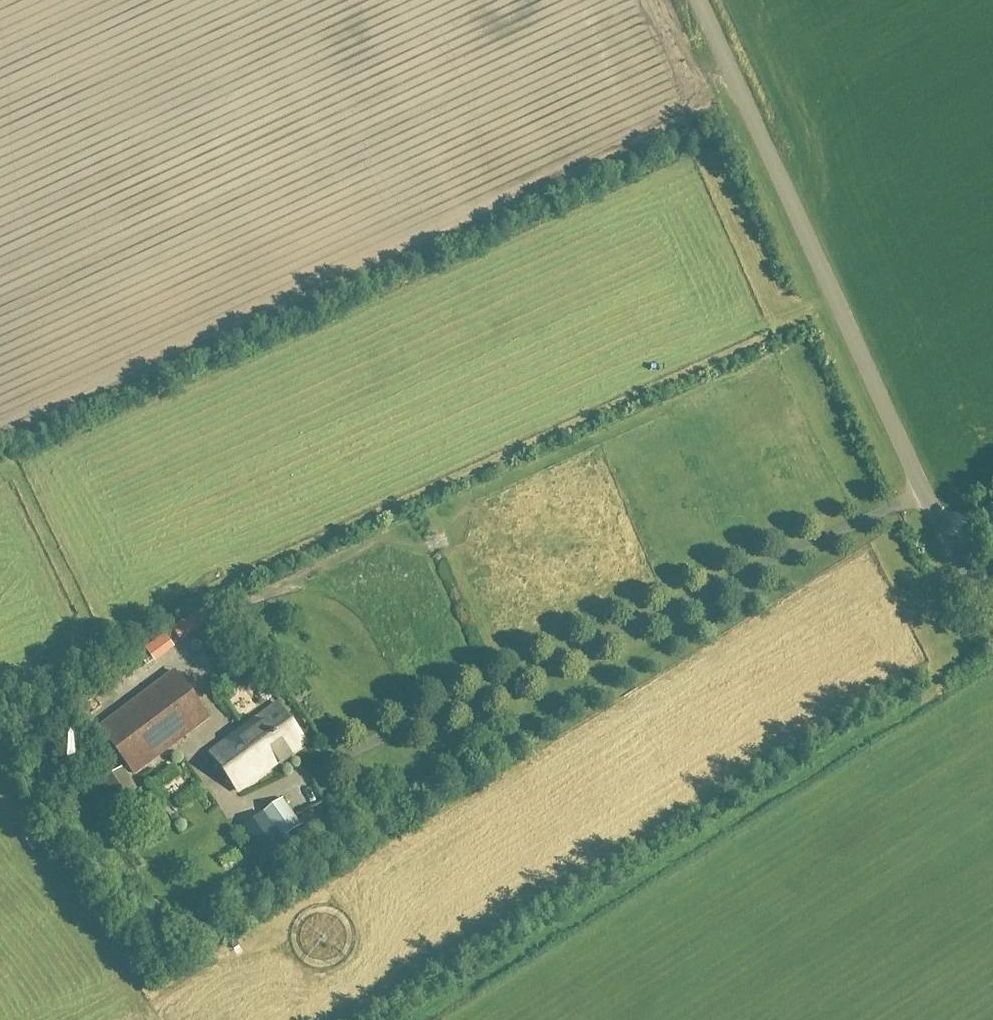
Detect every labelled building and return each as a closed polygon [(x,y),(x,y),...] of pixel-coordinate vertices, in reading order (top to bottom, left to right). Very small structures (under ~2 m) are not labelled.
[(209,619),(201,608),(172,630),(180,640),(209,619)] [(170,633),(148,650),(159,663),(180,647),(170,633)] [(100,729),(134,774),(209,717),(175,672),(100,729)] [(239,792),(306,742),(277,704),(210,753),(239,792)] [(101,781),(115,803),(137,788),(123,766),(101,781)] [(281,841),(302,825),(282,798),(261,813),(281,841)] [(314,836),(328,825),(316,809),(301,820),(314,836)] [(259,826),(251,832),(263,847),(271,841),(259,826)] [(329,962),(351,942),(335,925),(313,946),(329,962)]
